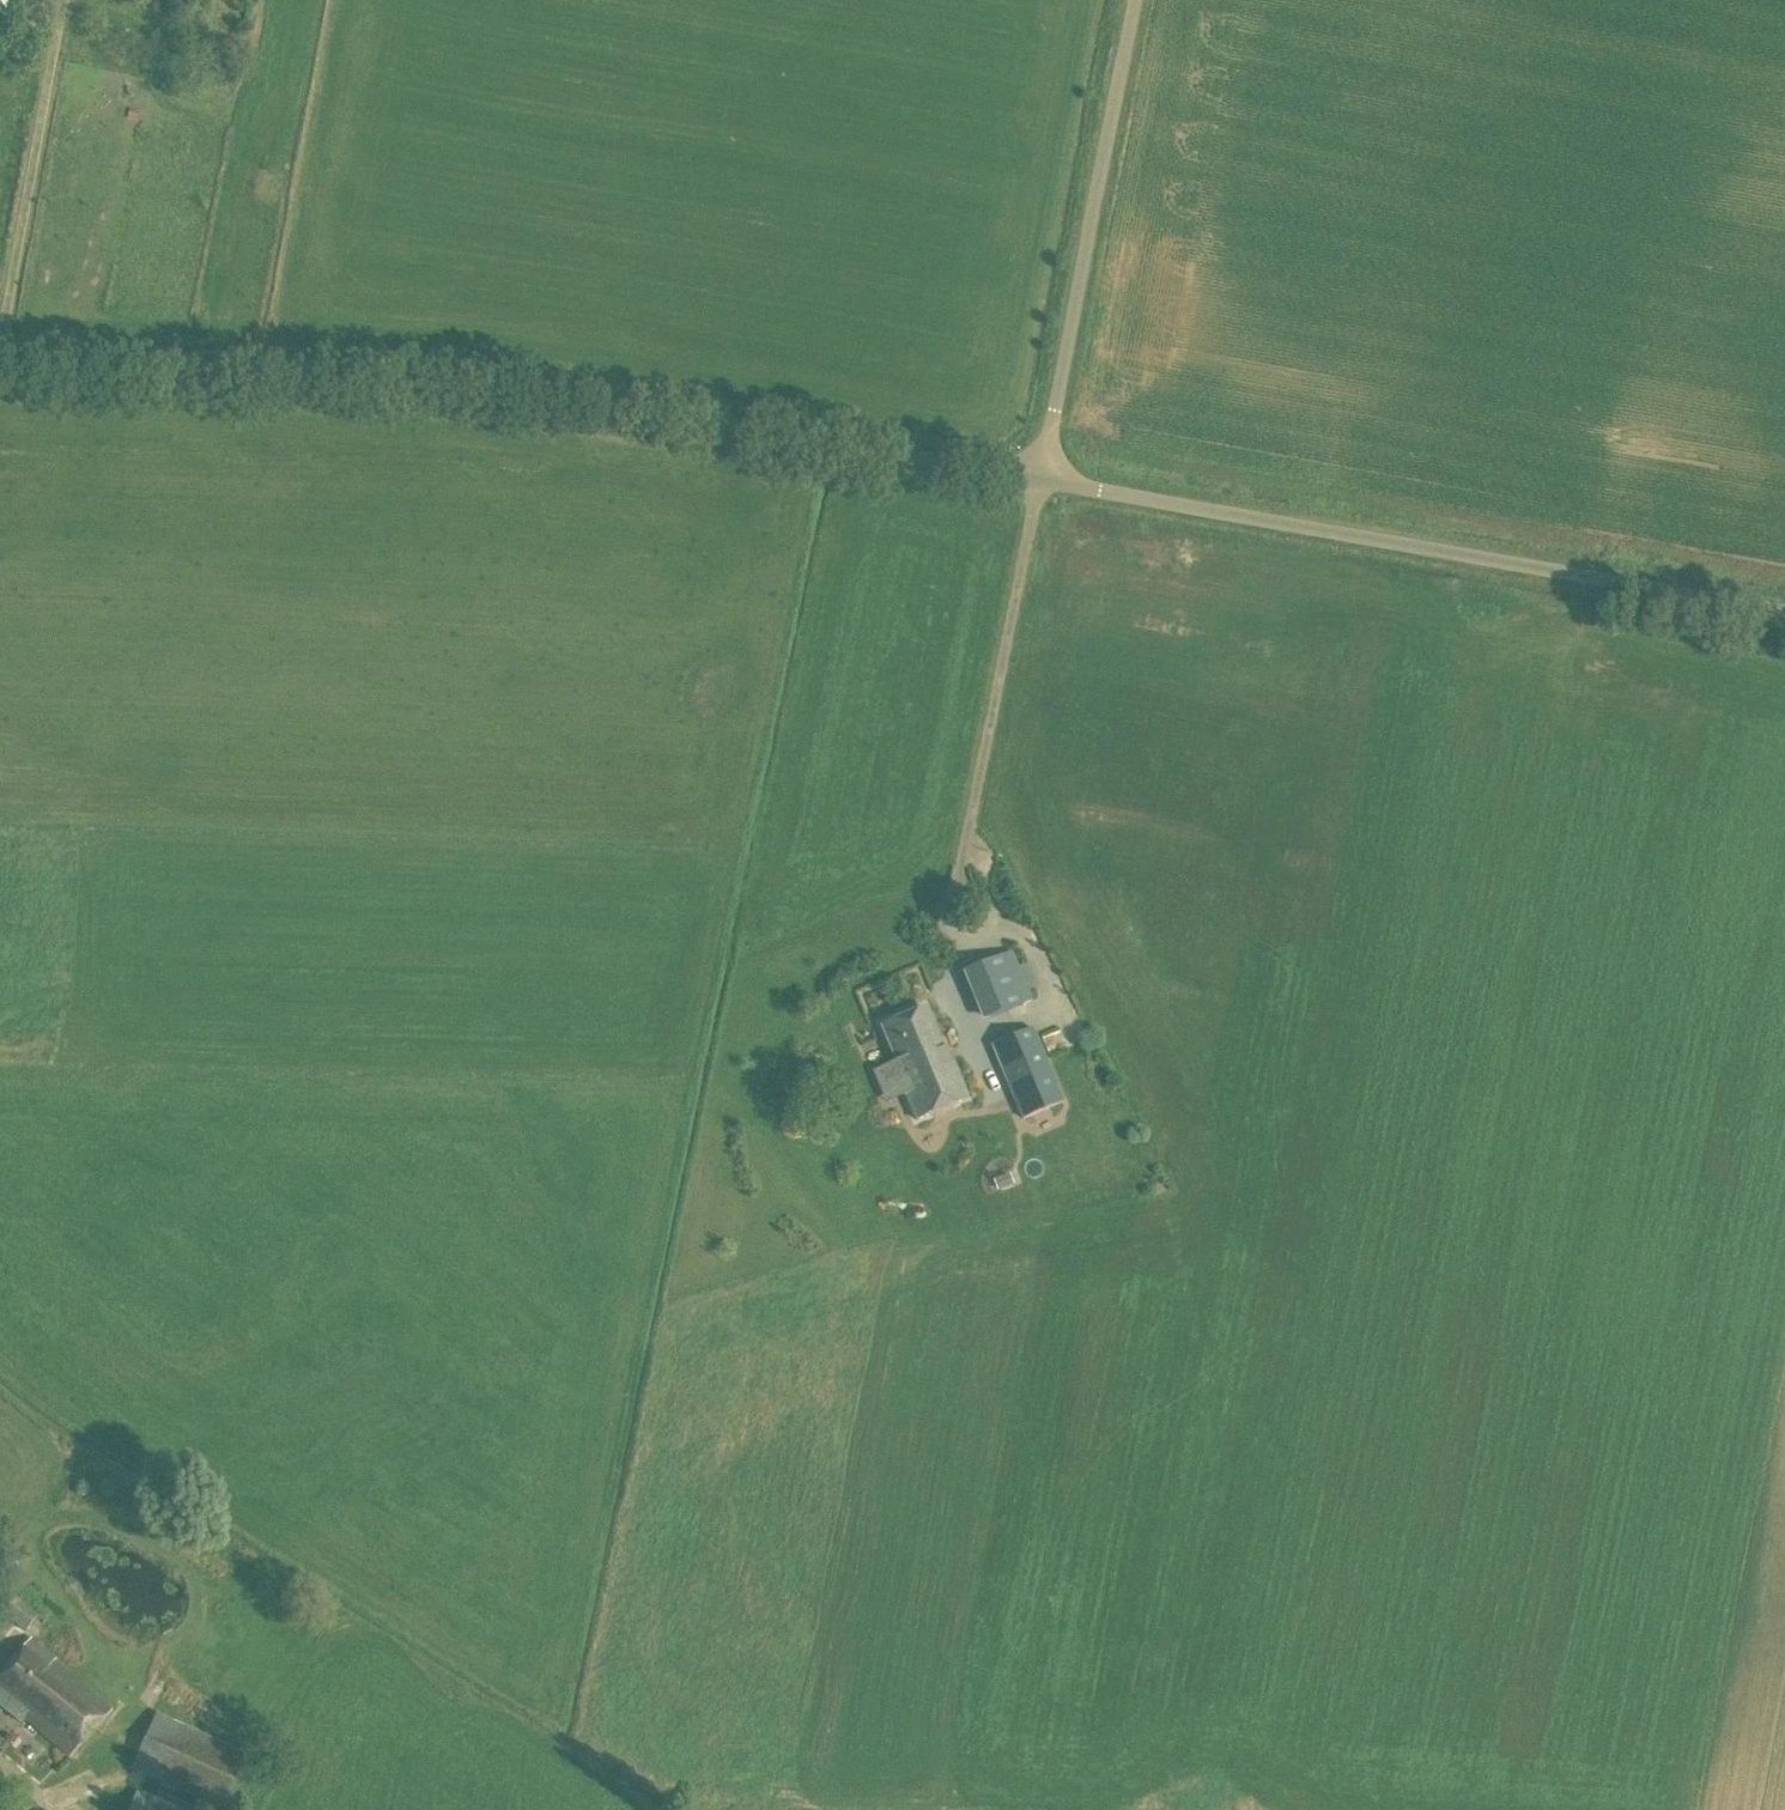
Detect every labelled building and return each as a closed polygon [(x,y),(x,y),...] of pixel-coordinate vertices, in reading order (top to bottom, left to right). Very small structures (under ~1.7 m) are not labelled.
[(988,1018),(1032,999),(1011,952),(967,971),(988,1018)] [(939,1042),(926,1010),(882,1028),(895,1060),(874,1068),(883,1089),(902,1082),(917,1119),(967,1098),(944,1040),(939,1042)] [(1006,1083),(1048,1065),(1032,1027),(990,1044),(1006,1083)] [(24,1632),(38,1615),(15,1597),(1,1614),(24,1632)] [(109,1710),(53,1662),(54,1660),(31,1640),(0,1675),(0,1707),(19,1723),(24,1717),(69,1756),(109,1710)] [(219,1808),(244,1754),(156,1714),(131,1767),(219,1808)] [(137,1791),(129,1809),(182,1809),(137,1791)]
